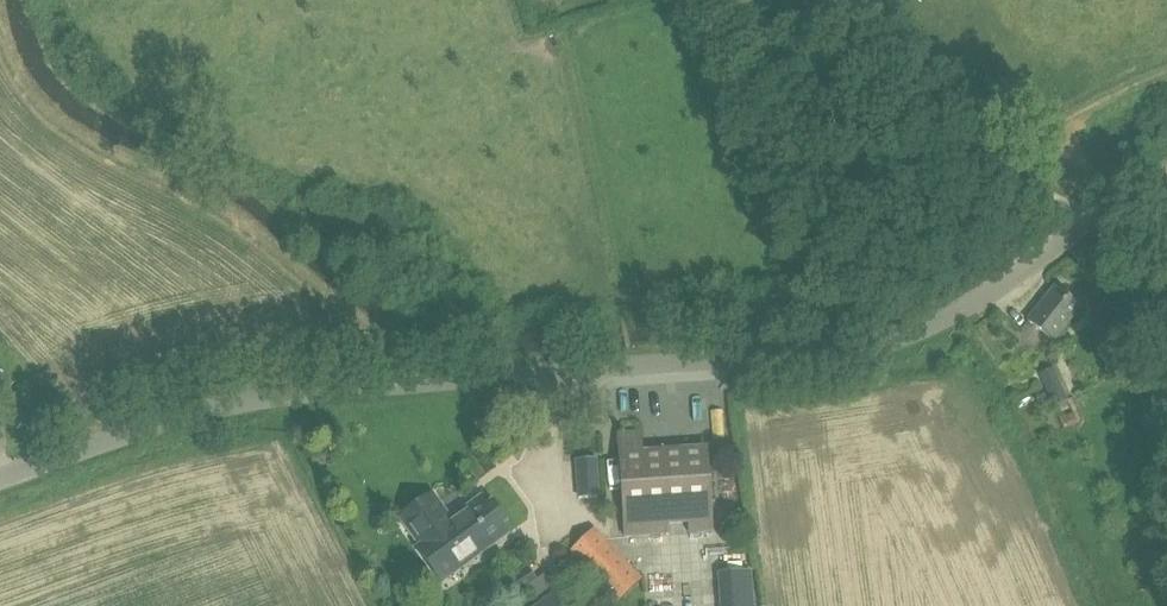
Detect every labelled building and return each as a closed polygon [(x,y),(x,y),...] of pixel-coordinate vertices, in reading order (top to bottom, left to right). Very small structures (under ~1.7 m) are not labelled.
[(1028,318),(1052,338),(1079,304),(1054,285),(1028,318)] [(1053,368),(1040,374),(1053,405),(1067,399),(1053,368)] [(13,383),(0,372),(0,400),(13,383)] [(1058,417),(1063,429),(1079,422),(1074,410),(1058,417)] [(618,431),(625,535),(670,531),(669,520),(688,518),(689,530),(712,529),(707,445),(643,449),(642,430),(618,431)] [(596,458),(577,460),(580,497),(599,496),(596,458)] [(432,493),(400,516),(446,578),(508,531),(498,517),(502,514),(496,506),(492,509),(481,495),(451,517),(432,493)] [(567,551),(617,601),(641,577),(610,544),(592,526),(567,551)] [(735,559),(740,585),(764,580),(758,554),(735,559)] [(662,590),(691,581),(685,562),(656,571),(662,590)] [(498,564),(479,579),(490,594),(508,581),(507,580),(508,579),(498,564)] [(526,566),(508,579),(507,580),(508,581),(517,593),(529,585),(536,580),(536,579),(526,566)] [(536,579),(536,580),(529,585),(536,595),(553,583),(545,572),(536,579)] [(557,586),(530,605),(572,605),(557,586)] [(428,597),(416,605),(431,605),(434,604),(428,597)]
